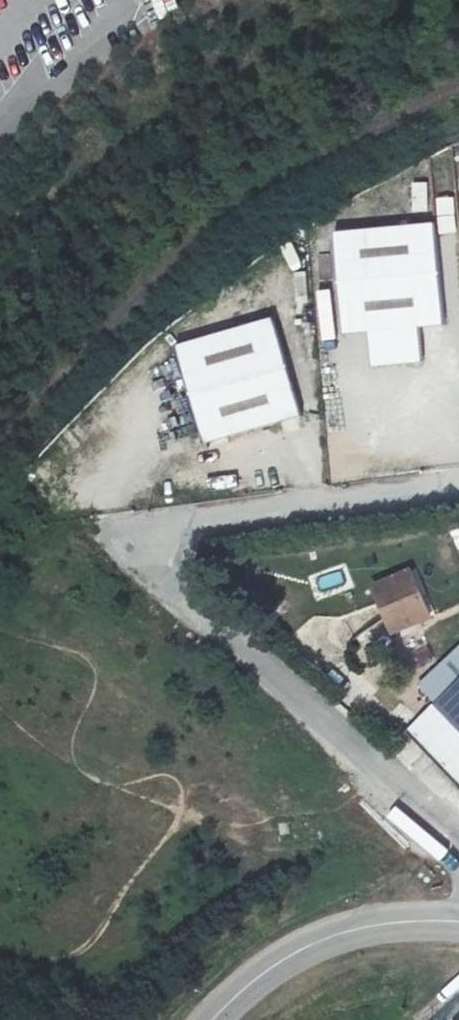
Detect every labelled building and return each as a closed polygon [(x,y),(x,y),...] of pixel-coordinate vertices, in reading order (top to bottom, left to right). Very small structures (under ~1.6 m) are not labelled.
[(413,212),(428,211),(426,183),(411,184),(413,212)] [(452,313),(442,211),(347,221),(356,321),(373,320),(376,358),(428,355),(425,315),(452,313)] [(174,345),(211,425),(219,447),(322,403),(277,303),(174,345)] [(450,529),(458,550),(458,525),(450,529)] [(411,553),(371,563),(383,608),(423,595),(411,553)] [(458,657),(458,627),(417,663),(432,681),(458,657)]
